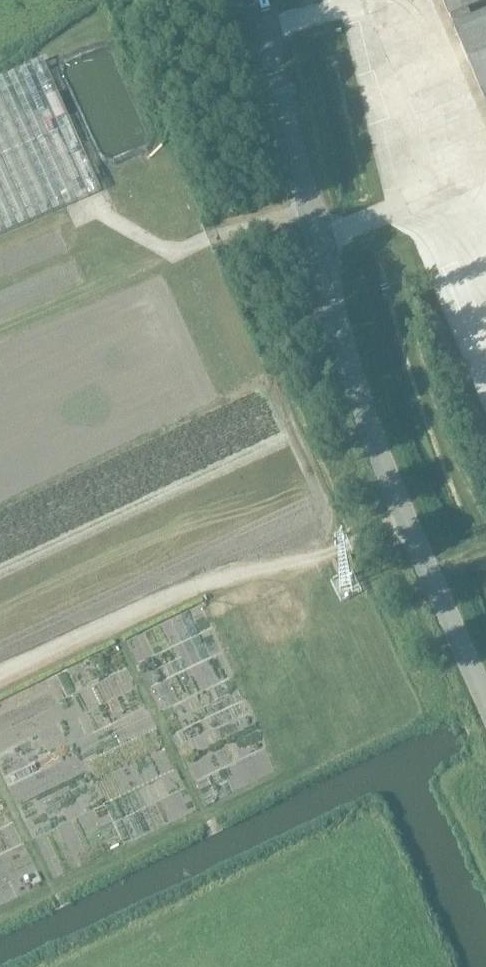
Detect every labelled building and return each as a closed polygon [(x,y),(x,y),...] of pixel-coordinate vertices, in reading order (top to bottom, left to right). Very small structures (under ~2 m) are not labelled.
[(449,17),(485,2),(485,0),(442,0),(449,17)] [(451,16),(454,26),(453,26),(482,102),(484,101),(485,105),(485,13),(472,19),(468,9),(451,16)] [(100,192),(43,60),(0,79),(0,235),(100,192)]
